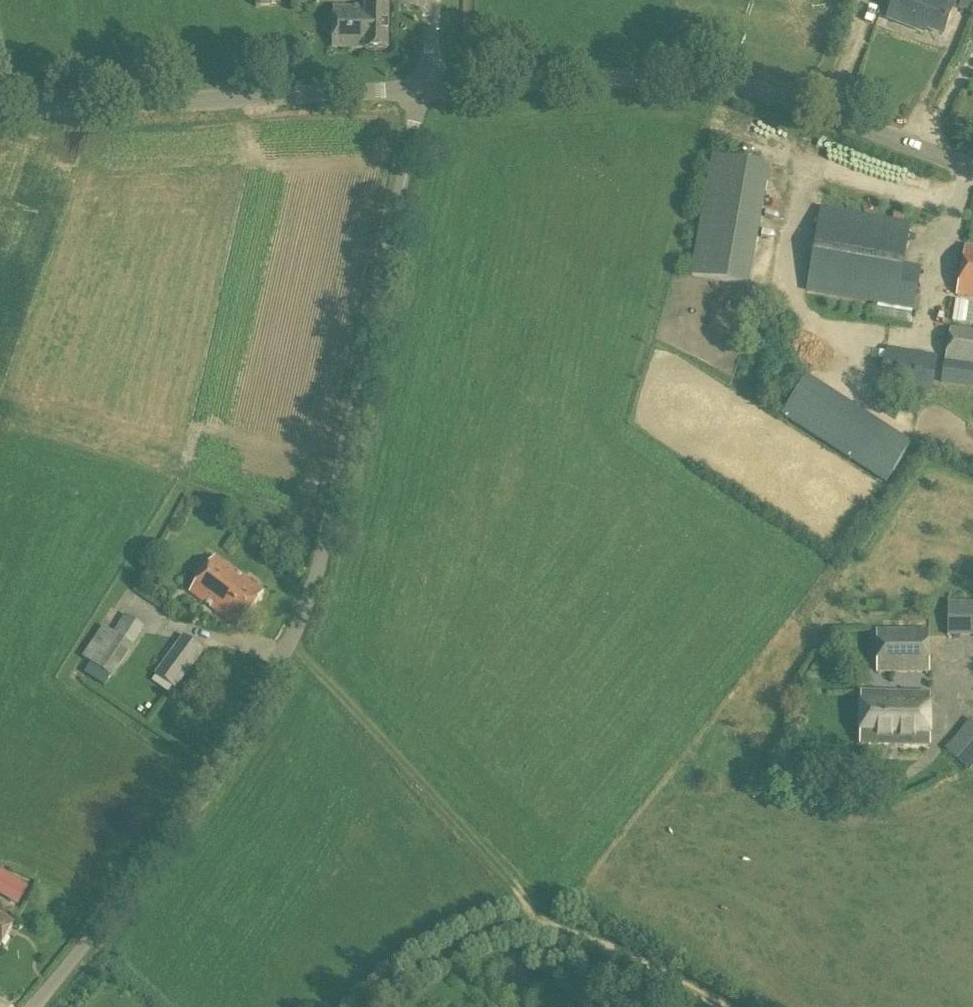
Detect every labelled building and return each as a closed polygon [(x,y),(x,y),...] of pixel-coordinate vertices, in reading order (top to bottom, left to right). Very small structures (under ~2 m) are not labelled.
[(272,7),(272,0),(256,0),(256,8),(272,7)] [(940,0),(896,0),(888,21),(917,32),(918,28),(943,38),(955,6),(940,0)] [(972,10),(972,0),(962,0),(959,9),(972,14),(972,10)] [(390,52),(390,7),(367,7),(367,9),(342,8),(332,9),(332,48),(366,48),(366,51),(390,52)] [(687,273),(747,282),(765,162),(714,154),(701,241),(692,239),(687,273)] [(913,310),(920,268),(904,265),(910,224),(822,209),(807,292),(913,310)] [(964,247),(956,297),(972,300),(972,248),(964,247)] [(955,301),(952,322),(962,324),(965,303),(955,301)] [(951,327),(941,384),(972,390),(972,331),(951,327)] [(931,398),(938,357),(887,349),(880,390),(931,398)] [(886,483),(910,446),(806,378),(782,415),(886,483)] [(238,627),(263,594),(216,559),(191,592),(238,627)] [(972,635),(972,604),(948,604),(948,635),(972,635)] [(82,657),(91,664),(84,674),(104,687),(111,677),(113,678),(134,647),(132,646),(144,628),(125,615),(113,633),(103,626),(82,657)] [(877,673),(929,672),(929,632),(877,633),(877,673)] [(176,690),(204,651),(183,636),(155,675),(176,690)] [(929,747),(930,693),(862,692),(861,747),(929,747)] [(972,767),(972,722),(971,720),(945,750),(970,771),(972,767)] [(14,878),(3,897),(18,906),(29,888),(14,878)] [(14,925),(0,917),(0,948),(14,925)]
